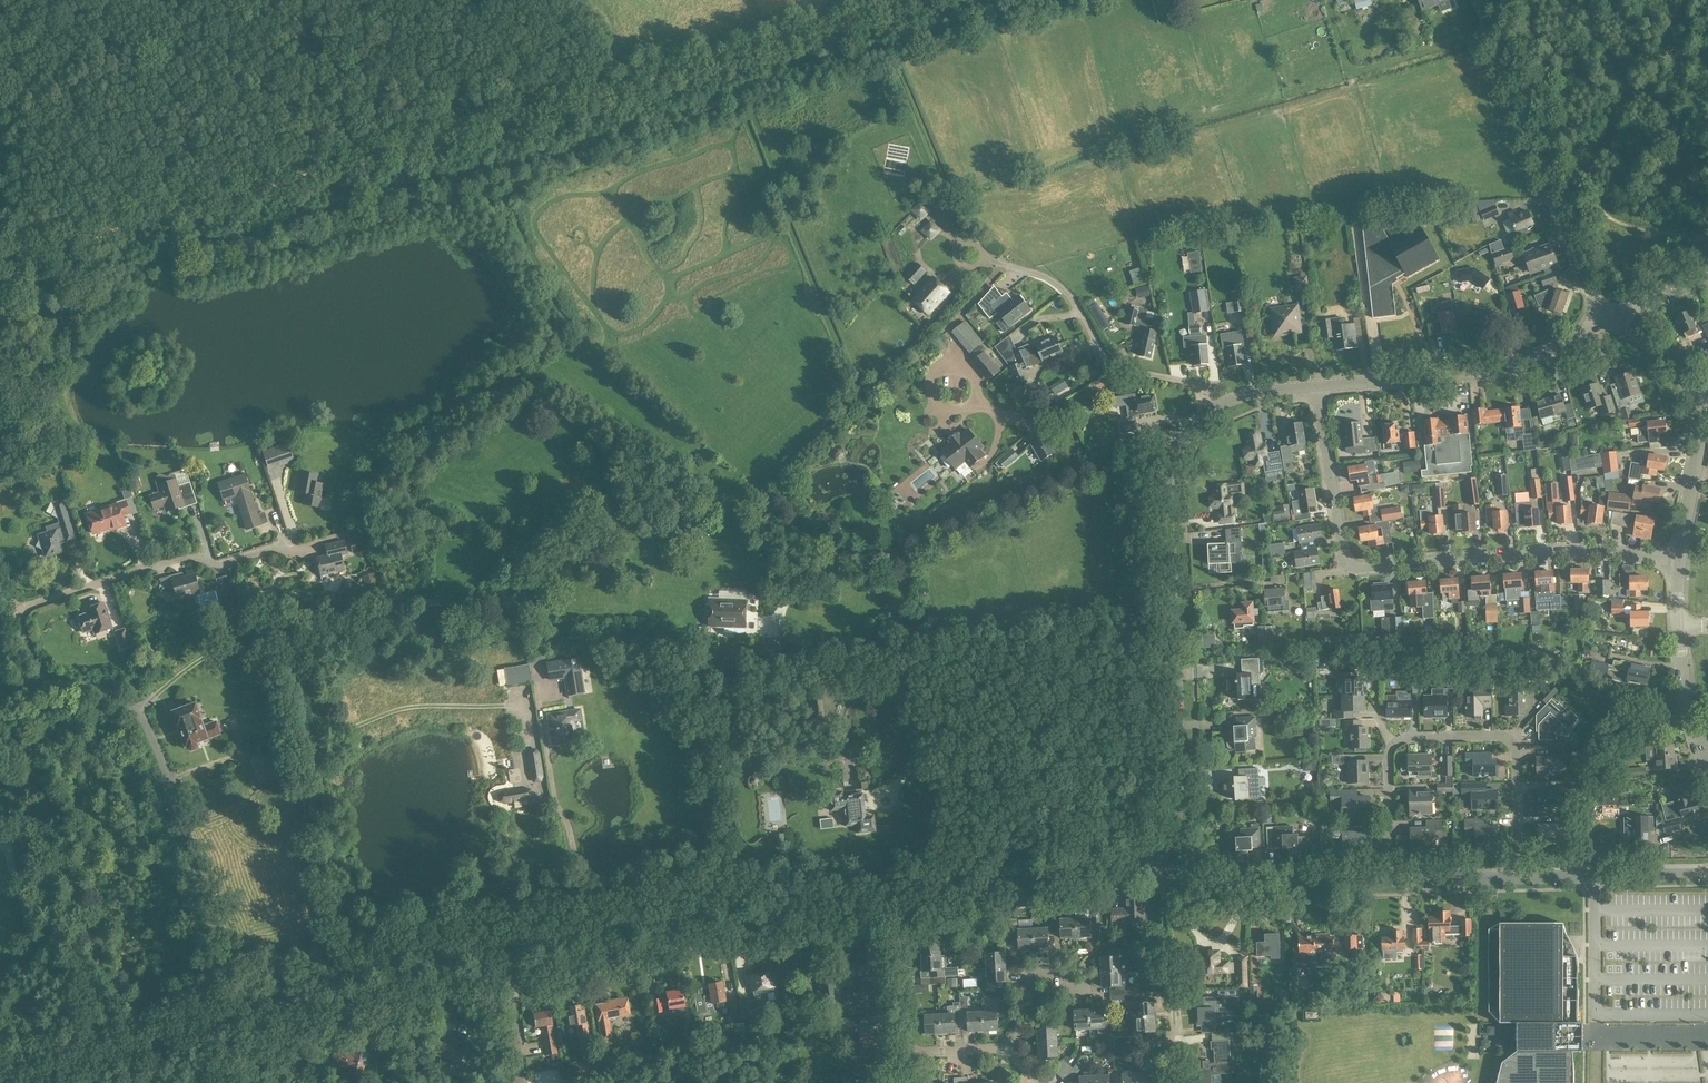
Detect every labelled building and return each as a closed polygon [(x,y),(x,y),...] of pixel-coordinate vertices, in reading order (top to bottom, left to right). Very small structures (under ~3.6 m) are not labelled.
[(1358,9),(1372,5),(1371,0),(1355,0),(1358,9)] [(1423,11),(1449,0),(1419,0),(1423,11)] [(1496,206),(1481,212),(1485,220),(1499,214),(1496,206)] [(1519,238),(1530,234),(1528,230),(1533,227),(1532,224),(1534,224),(1528,211),(1518,215),(1516,210),(1508,213),(1519,238)] [(931,220),(920,230),(931,242),(942,230),(931,220)] [(1407,277),(1438,259),(1438,260),(1439,259),(1421,227),(1419,229),(1420,229),(1390,245),(1377,221),(1363,223),(1374,319),(1396,316),(1391,281),(1405,273),(1407,277)] [(1550,245),(1525,254),(1532,273),(1557,264),(1550,245)] [(1126,255),(1139,253),(1138,246),(1124,248),(1126,255)] [(1510,249),(1494,255),(1497,264),(1514,258),(1510,249)] [(1199,250),(1186,251),(1189,271),(1201,270),(1199,250)] [(906,277),(914,285),(927,271),(918,263),(906,277)] [(1459,282),(1472,280),(1483,289),(1490,279),(1475,267),(1457,270),(1459,282)] [(1132,284),(1145,281),(1143,273),(1131,276),(1132,284)] [(1544,287),(1557,282),(1554,273),(1541,278),(1544,287)] [(1296,291),(1309,289),(1307,276),(1294,278),(1296,291)] [(950,293),(934,278),(913,300),(929,315),(950,293)] [(1525,308),(1520,291),(1519,291),(1517,285),(1503,290),(1505,296),(1506,296),(1511,312),(1525,308)] [(1019,296),(1008,305),(993,287),(979,304),(990,319),(999,313),(1010,327),(1031,310),(1019,296)] [(1564,308),(1567,301),(1566,301),(1569,295),(1556,290),(1555,287),(1534,297),(1539,306),(1562,314),(1564,308)] [(1208,311),(1204,288),(1201,289),(1201,291),(1191,293),(1194,313),(1208,311)] [(1136,291),(1137,297),(1149,295),(1148,289),(1136,291)] [(972,297),(961,312),(967,317),(979,302),(972,297)] [(1099,324),(1105,321),(1095,303),(1089,306),(1099,324)] [(1454,312),(1445,313),(1443,303),(1436,304),(1439,323),(1441,323),(1442,334),(1449,333),(1451,335),(1454,334),(1456,332),(1457,331),(1455,322),(1459,321),(1460,320),(1459,315),(1458,314),(1454,314),(1454,312)] [(1298,304),(1269,308),(1274,337),(1302,333),(1298,304)] [(1143,338),(1139,356),(1151,359),(1155,341),(1157,332),(1152,331),(1154,320),(1146,318),(1147,312),(1140,310),(1130,308),(1126,324),(1136,327),(1136,326),(1144,328),(1146,330),(1143,338)] [(1696,328),(1689,311),(1676,317),(1680,325),(1678,326),(1681,334),(1684,333),(1687,339),(1698,334),(1696,328)] [(1324,339),(1335,337),(1337,351),(1358,348),(1355,324),(1343,325),(1343,319),(1322,322),(1324,339)] [(952,332),(970,354),(984,343),(966,321),(952,332)] [(1227,333),(1238,332),(1238,325),(1227,326),(1227,333)] [(1193,355),(1194,365),(1200,365),(1201,367),(1207,366),(1207,364),(1209,364),(1206,335),(1199,336),(1198,333),(1201,333),(1200,326),(1190,327),(1190,334),(1192,334),(1193,337),(1184,338),(1185,347),(1191,347),(1191,355),(1193,355)] [(1007,338),(995,347),(1003,358),(1008,364),(1010,367),(1018,364),(1017,361),(1029,356),(1030,357),(1060,345),(1057,337),(1046,342),(1045,341),(1030,347),(1029,344),(1016,350),(1011,336),(1007,338)] [(932,344),(940,353),(948,347),(940,338),(932,344)] [(1227,348),(1230,366),(1244,364),(1243,355),(1245,355),(1243,339),(1229,342),(1230,347),(1227,348)] [(1010,367),(1009,367),(1016,384),(1029,379),(1025,369),(1034,366),(1033,364),(1043,360),(1044,362),(1053,359),(1052,357),(1063,353),(1060,345),(1030,357),(1029,356),(1017,361),(1018,364),(1010,367)] [(985,351),(972,362),(988,382),(1001,371),(985,351)] [(1628,397),(1640,393),(1633,372),(1616,378),(1620,392),(1614,394),(1619,410),(1631,406),(1628,397)] [(1064,378),(1049,386),(1054,395),(1057,401),(1067,395),(1067,396),(1073,392),(1064,378)] [(1603,398),(1598,383),(1583,388),(1589,410),(1601,407),(1603,415),(1615,412),(1610,396),(1603,398)] [(1050,392),(1039,398),(1044,405),(1054,399),(1050,392)] [(1129,418),(1126,418),(1127,422),(1121,423),(1123,433),(1138,430),(1135,417),(1139,417),(1139,414),(1155,411),(1155,409),(1156,409),(1154,395),(1136,398),(1135,394),(1112,398),(1114,408),(1127,405),(1129,418)] [(1537,402),(1542,418),(1565,411),(1568,419),(1576,417),(1572,403),(1564,406),(1561,395),(1537,402)] [(1525,434),(1524,425),(1522,426),(1520,407),(1513,408),(1511,406),(1508,407),(1507,409),(1505,409),(1485,412),(1485,409),(1473,410),(1474,424),(1506,421),(1507,428),(1515,427),(1516,440),(1523,439),(1522,435),(1525,434)] [(1451,420),(1445,420),(1445,418),(1424,420),(1429,470),(1422,470),(1422,477),(1472,472),(1468,433),(1466,415),(1457,416),(1457,415),(1450,416),(1451,420)] [(1641,426),(1640,419),(1628,421),(1630,428),(1641,426)] [(1641,436),(1638,436),(1638,443),(1659,441),(1659,434),(1666,433),(1666,430),(1667,430),(1666,424),(1665,424),(1665,421),(1648,423),(1649,428),(1640,429),(1641,436)] [(1361,422),(1343,424),(1346,452),(1350,455),(1371,453),(1370,438),(1362,438),(1361,422)] [(1295,423),(1294,425),(1287,426),(1289,438),(1287,438),(1288,446),(1291,445),(1292,453),(1306,450),(1305,443),(1302,423),(1300,424),(1298,423),(1295,423)] [(1398,430),(1400,429),(1399,426),(1398,425),(1398,424),(1383,425),(1384,443),(1383,443),(1384,449),(1392,449),(1392,443),(1399,442),(1398,430)] [(941,452),(944,455),(940,458),(949,469),(953,466),(957,471),(966,464),(970,470),(988,456),(983,450),(985,448),(970,429),(961,436),(959,434),(948,442),(950,445),(941,452)] [(1403,433),(1405,449),(1416,448),(1414,432),(1403,433)] [(1259,433),(1248,435),(1250,447),(1247,448),(1244,451),(1246,457),(1249,459),(1254,458),(1256,466),(1272,463),(1273,467),(1282,465),(1279,451),(1270,453),(1270,454),(1266,455),(1265,444),(1261,445),(1259,433)] [(1031,443),(1042,461),(1055,453),(1044,435),(1031,443)] [(1535,437),(1526,438),(1528,451),(1536,450),(1535,437)] [(929,441),(924,444),(930,454),(935,451),(929,441)] [(264,462),(292,453),(289,442),(278,445),(279,447),(261,452),(264,462)] [(1031,446),(1023,451),(1030,463),(1038,458),(1031,446)] [(1013,448),(998,461),(999,461),(996,464),(999,468),(1004,468),(1005,469),(1020,457),(1013,448)] [(1289,452),(1282,453),(1282,451),(1281,451),(1285,471),(1295,470),(1292,456),(1290,456),(1289,452)] [(1602,453),(1604,473),(1618,471),(1616,452),(1602,453)] [(1570,458),(1572,471),(1603,466),(1600,453),(1570,458)] [(1649,455),(1648,466),(1631,463),(1629,479),(1641,481),(1642,473),(1656,476),(1657,469),(1664,470),(1665,467),(1666,467),(1667,462),(1666,462),(1666,458),(1649,455)] [(1569,458),(1560,459),(1562,472),(1571,471),(1569,458)] [(1403,462),(1405,474),(1421,471),(1420,459),(1403,462)] [(1351,480),(1358,479),(1360,486),(1370,484),(1371,491),(1386,488),(1386,487),(1398,485),(1396,472),(1374,476),(1368,477),(1366,465),(1349,468),(1351,480)] [(317,475),(301,472),(297,493),(305,495),(303,503),(319,506),(323,484),(316,483),(317,475)] [(1497,475),(1498,495),(1507,494),(1506,474),(1497,475)] [(129,477),(133,489),(141,486),(138,475),(129,477)] [(155,482),(159,493),(150,496),(154,508),(165,504),(167,511),(183,505),(183,504),(196,500),(190,482),(177,486),(174,475),(166,478),(165,477),(163,476),(161,475),(158,476),(156,477),(155,480),(155,482)] [(244,475),(218,483),(223,500),(236,496),(247,530),(261,525),(244,475)] [(1574,499),(1572,477),(1564,477),(1567,500),(1574,499)] [(1476,478),(1467,479),(1471,505),(1479,504),(1476,478)] [(1531,480),(1533,498),(1542,497),(1540,479),(1531,480)] [(1243,494),(1242,483),(1215,486),(1216,496),(1211,497),(1208,499),(1209,505),(1212,508),(1219,507),(1220,515),(1219,515),(1220,523),(1234,522),(1233,514),(1233,513),(1231,495),(1243,494)] [(1547,510),(1549,510),(1550,517),(1559,516),(1559,524),(1571,523),(1570,506),(1560,506),(1558,483),(1545,484),(1547,510)] [(1634,497),(1632,496),(1631,505),(1649,509),(1651,500),(1658,502),(1658,499),(1659,499),(1661,493),(1659,493),(1660,490),(1643,486),(1643,488),(1636,487),(1634,497)] [(1436,488),(1438,508),(1445,507),(1443,487),(1436,488)] [(1311,519),(1310,512),(1317,511),(1313,489),(1299,492),(1302,513),(1295,515),(1296,521),(1311,519)] [(1631,505),(1632,496),(1632,495),(1609,493),(1607,505),(1607,510),(1630,512),(1631,505)] [(1371,496),(1354,499),(1356,511),(1364,509),(1365,516),(1378,514),(1376,507),(1373,507),(1371,496)] [(37,535),(39,541),(36,546),(43,549),(45,556),(63,551),(61,544),(65,543),(65,544),(76,541),(63,499),(52,503),(54,509),(52,515),(57,518),(59,523),(46,526),(48,532),(37,535)] [(130,515),(125,499),(116,502),(117,502),(118,502),(119,505),(107,509),(107,507),(87,514),(93,533),(117,525),(118,527),(125,525),(123,517),(130,515)] [(1590,515),(1589,522),(1601,524),(1603,506),(1592,505),(1593,502),(1581,500),(1582,506),(1581,513),(1590,515)] [(1456,532),(1463,531),(1475,530),(1474,513),(1463,514),(1463,504),(1455,505),(1456,517),(1455,517),(1456,532)] [(1506,511),(1495,512),(1495,505),(1487,505),(1488,522),(1495,521),(1496,529),(1508,528),(1506,511)] [(1381,513),(1383,522),(1389,521),(1403,519),(1401,506),(1381,510),(1381,513)] [(1520,519),(1527,519),(1527,526),(1539,525),(1538,508),(1526,509),(1526,511),(1519,512),(1520,519)] [(1422,528),(1431,528),(1431,534),(1443,533),(1442,516),(1431,517),(1430,510),(1420,511),(1422,528)] [(1630,514),(1613,511),(1611,524),(1628,527),(1629,522),(1630,514)] [(1638,516),(1630,514),(1629,522),(1636,523),(1635,529),(1636,529),(1635,536),(1650,539),(1652,528),(1653,529),(1654,523),(1653,523),(1654,520),(1638,517),(1638,516)] [(1378,537),(1377,529),(1382,528),(1383,533),(1390,532),(1389,521),(1383,522),(1375,523),(1376,526),(1359,529),(1361,541),(1369,540),(1370,546),(1384,544),(1383,537),(1378,537)] [(1297,528),(1300,543),(1322,539),(1319,524),(1297,528)] [(1242,555),(1241,527),(1225,529),(1226,544),(1208,544),(1209,565),(1219,564),(1219,573),(1232,573),(1231,556),(1242,555)] [(360,537),(349,540),(352,553),(363,550),(360,537)] [(324,545),(327,556),(316,558),(320,575),(344,569),(341,555),(347,554),(344,541),(324,545)] [(1284,543),(1270,545),(1271,552),(1285,550),(1284,543)] [(1295,553),(1297,567),(1319,563),(1316,549),(1295,553)] [(1271,558),(1285,556),(1285,550),(1271,552),(1271,558)] [(1587,592),(1587,582),(1589,582),(1589,570),(1572,570),(1572,582),(1579,582),(1579,592),(1587,592)] [(1317,591),(1315,572),(1304,573),(1306,591),(1317,591)] [(1553,572),(1536,573),(1537,585),(1538,593),(1537,593),(1538,602),(1551,601),(1550,596),(1554,596),(1554,591),(1554,584),(1553,572)] [(375,573),(362,577),(365,585),(377,582),(375,573)] [(162,589),(173,586),(176,597),(189,593),(190,595),(200,593),(194,574),(177,579),(176,574),(166,577),(160,579),(161,583),(159,587),(162,587),(162,589)] [(1520,597),(1522,596),(1521,586),(1522,586),(1521,574),(1504,575),(1506,601),(1519,600),(1520,613),(1530,612),(1529,599),(1520,599),(1520,597)] [(1489,576),(1472,578),(1474,597),(1491,596),(1489,576)] [(1647,577),(1630,577),(1630,596),(1640,597),(1640,589),(1647,589),(1647,577)] [(1458,579),(1441,581),(1442,592),(1443,600),(1459,599),(1459,598),(1458,598),(1457,591),(1459,591),(1458,579)] [(1597,596),(1601,596),(1610,595),(1610,580),(1597,581),(1597,596)] [(1426,582),(1409,584),(1410,595),(1411,609),(1423,608),(1424,619),(1434,618),(1433,606),(1433,593),(1427,594),(1426,582)] [(1393,609),(1392,585),(1373,586),(1374,600),(1371,600),(1372,611),(1393,609)] [(1289,611),(1288,603),(1287,603),(1287,600),(1285,600),(1284,590),(1265,592),(1266,605),(1268,605),(1269,612),(1289,611)] [(1322,602),(1318,603),(1319,611),(1341,607),(1338,590),(1329,591),(1330,596),(1321,597),(1322,602)] [(744,600),(734,600),(708,599),(708,626),(745,628),(745,600),(745,593),(744,593),(744,600)] [(1585,606),(1584,595),(1575,595),(1576,606),(1585,606)] [(1560,596),(1554,596),(1550,596),(1551,601),(1551,611),(1561,610),(1560,596)] [(220,606),(221,611),(226,614),(232,613),(234,608),(233,602),(228,600),(223,601),(220,606)] [(112,628),(103,602),(86,608),(88,613),(78,616),(83,632),(93,629),(95,634),(112,628)] [(1253,615),(1258,615),(1258,609),(1253,610),(1252,603),(1243,604),(1243,611),(1233,612),(1233,623),(1234,623),(1235,629),(1244,629),(1244,626),(1254,626),(1253,615)] [(1487,605),(1487,622),(1498,621),(1497,604),(1487,605)] [(1623,604),(1612,604),(1612,614),(1623,614),(1623,604)] [(1631,613),(1631,626),(1648,626),(1648,613),(1640,613),(1640,605),(1632,605),(1633,613),(1631,613)] [(1127,616),(1126,606),(1115,607),(1116,617),(1127,616)] [(1307,609),(1308,618),(1317,617),(1316,608),(1307,609)] [(1539,612),(1531,613),(1532,624),(1540,623),(1539,612)] [(1574,635),(1583,635),(1583,615),(1575,615),(1574,635)] [(1403,638),(1402,617),(1390,618),(1390,629),(1383,630),(1383,639),(1403,638)] [(1276,640),(1275,626),(1266,627),(1267,640),(1276,640)] [(121,648),(131,645),(125,628),(116,631),(121,648)] [(693,628),(693,639),(703,639),(704,628),(693,628)] [(778,653),(779,639),(764,638),(763,653),(778,653)] [(1226,693),(1230,693),(1230,695),(1231,697),(1233,699),(1235,699),(1238,699),(1238,700),(1252,699),(1251,684),(1260,684),(1258,658),(1241,659),(1242,673),(1237,674),(1237,677),(1225,677),(1226,693)] [(581,691),(576,660),(560,662),(565,693),(581,691)] [(1609,666),(1609,665),(1592,662),(1590,674),(1606,677),(1608,670),(1619,673),(1620,670),(1629,671),(1627,680),(1647,685),(1650,669),(1631,664),(1632,663),(1621,660),(1621,662),(1614,661),(1613,666),(1609,666)] [(529,664),(504,668),(507,687),(532,683),(529,664)] [(1357,673),(1339,674),(1340,682),(1347,682),(1348,696),(1343,696),(1367,696),(1366,680),(1357,681),(1357,673)] [(1551,684),(1539,698),(1547,705),(1559,692),(1551,684)] [(1483,716),(1483,698),(1492,698),(1492,686),(1475,687),(1475,698),(1467,698),(1467,717),(1476,716),(1476,720),(1482,720),(1482,716),(1483,716)] [(1506,695),(1507,716),(1526,715),(1525,706),(1534,705),(1534,690),(1514,690),(1513,687),(1504,687),(1504,695),(1506,695)] [(1453,689),(1432,690),(1432,697),(1425,697),(1426,717),(1447,717),(1447,703),(1453,703),(1453,689)] [(1343,711),(1335,711),(1336,719),(1353,719),(1353,711),(1363,711),(1362,696),(1367,696),(1343,696),(1343,711)] [(1552,699),(1541,711),(1547,717),(1539,725),(1539,740),(1557,740),(1557,732),(1566,723),(1571,728),(1579,719),(1567,707),(1566,709),(1560,703),(1558,705),(1552,699)] [(1387,718),(1412,718),(1412,701),(1387,701),(1387,718)] [(195,703),(171,712),(177,727),(178,727),(182,737),(181,739),(182,743),(184,744),(185,747),(187,746),(188,749),(191,751),(195,749),(197,746),(196,743),(220,734),(216,722),(202,726),(200,719),(201,719),(195,703)] [(580,710),(548,715),(551,735),(552,742),(559,741),(577,738),(574,722),(581,720),(580,710)] [(1227,746),(1228,748),(1230,750),(1232,750),(1235,750),(1235,752),(1246,752),(1246,742),(1248,742),(1248,737),(1256,736),(1255,717),(1236,718),(1237,731),(1224,732),(1225,743),(1227,743),(1227,746)] [(1332,720),(1323,725),(1327,733),(1336,728),(1332,720)] [(1344,721),(1345,733),(1348,733),(1348,748),(1356,748),(1356,751),(1367,751),(1367,748),(1368,747),(1367,727),(1361,728),(1361,720),(1344,721)] [(1655,769),(1677,768),(1676,759),(1674,759),(1673,745),(1653,746),(1655,769)] [(1573,755),(1590,755),(1590,747),(1573,747),(1573,755)] [(531,778),(534,782),(540,781),(543,776),(539,753),(536,749),(529,750),(528,755),(531,778)] [(1487,754),(1467,754),(1467,763),(1474,763),(1474,776),(1497,775),(1496,761),(1491,761),(1491,753),(1487,754)] [(1354,761),(1354,754),(1340,755),(1332,755),(1332,764),(1348,764),(1348,783),(1369,782),(1368,761),(1354,761)] [(1431,755),(1409,755),(1409,772),(1418,771),(1419,777),(1432,777),(1431,755)] [(1553,755),(1553,758),(1538,758),(1538,776),(1560,775),(1566,775),(1566,766),(1566,755),(1553,755)] [(1452,775),(1452,756),(1443,756),(1444,776),(1452,775)] [(1259,787),(1258,768),(1239,769),(1239,777),(1234,777),(1234,780),(1223,781),(1223,793),(1227,793),(1227,795),(1228,797),(1230,799),(1232,799),(1235,799),(1236,800),(1249,799),(1249,788),(1259,787)] [(1305,776),(1313,775),(1313,768),(1305,768),(1305,776)] [(1645,768),(1626,769),(1627,778),(1646,777),(1645,768)] [(1570,781),(1570,789),(1587,789),(1591,781),(1570,781)] [(1497,790),(1487,790),(1486,782),(1481,782),(1461,783),(1462,792),(1462,795),(1473,795),(1473,810),(1497,809),(1497,790)] [(1453,792),(1453,784),(1438,784),(1438,792),(1453,792)] [(531,796),(530,790),(525,788),(503,792),(499,795),(500,802),(505,803),(527,800),(531,796)] [(1565,789),(1539,789),(1539,798),(1538,798),(1538,807),(1565,806),(1565,789)] [(1358,790),(1331,791),(1331,801),(1342,801),(1343,817),(1369,816),(1369,797),(1358,797),(1358,790)] [(1432,790),(1410,791),(1410,814),(1428,814),(1433,814),(1432,803),(1432,790)] [(1601,805),(1620,804),(1620,790),(1600,791),(1601,805)] [(843,809),(845,826),(856,824),(857,833),(875,830),(873,815),(865,816),(862,793),(842,796),(841,791),(828,793),(831,810),(843,809)] [(1677,797),(1678,801),(1662,805),(1664,813),(1666,820),(1673,819),(1683,816),(1683,818),(1700,813),(1696,799),(1689,801),(1687,795),(1677,797)] [(1592,818),(1600,820),(1602,815),(1617,815),(1617,807),(1597,807),(1592,818)] [(1546,841),(1546,844),(1564,843),(1563,825),(1570,825),(1570,816),(1555,816),(1555,825),(1539,825),(1539,833),(1538,833),(1537,834),(1537,838),(1538,839),(1539,839),(1539,842),(1546,841)] [(1653,830),(1653,817),(1648,817),(1633,817),(1633,818),(1624,818),(1625,828),(1634,828),(1634,847),(1649,847),(1648,830),(1653,830)] [(1466,836),(1476,836),(1476,844),(1498,844),(1498,826),(1489,826),(1489,820),(1454,820),(1455,836),(1465,836),(1466,836)] [(1679,820),(1663,824),(1665,833),(1681,828),(1679,820)] [(833,834),(833,821),(819,822),(820,835),(833,834)] [(1411,848),(1433,848),(1433,838),(1442,838),(1441,821),(1427,821),(1427,828),(1411,828),(1411,848)] [(1323,839),(1331,839),(1330,833),(1339,833),(1339,825),(1322,826),(1323,839)] [(1299,858),(1299,856),(1302,856),(1305,855),(1306,853),(1307,851),(1307,848),(1309,848),(1308,836),(1298,837),(1298,834),(1293,835),(1293,826),(1267,828),(1267,839),(1274,839),(1275,847),(1288,846),(1288,859),(1299,858)] [(1227,852),(1229,852),(1229,855),(1230,857),(1232,859),(1234,859),(1237,859),(1237,862),(1248,861),(1248,848),(1261,848),(1259,828),(1240,830),(1241,838),(1236,838),(1236,841),(1226,841),(1227,852)] [(1370,831),(1343,832),(1343,849),(1370,849),(1370,831)] [(1398,889),(1401,900),(1413,898),(1411,886),(1398,889)] [(1112,909),(1112,925),(1121,925),(1121,923),(1136,923),(1136,921),(1145,921),(1144,898),(1125,898),(1125,908),(1112,909)] [(1091,937),(1091,930),(1098,929),(1097,914),(1090,915),(1089,910),(1075,911),(1075,918),(1077,938),(1091,937)] [(1506,910),(1498,910),(1498,919),(1506,919),(1506,910)] [(1462,934),(1462,936),(1471,936),(1471,920),(1462,920),(1462,926),(1450,926),(1449,912),(1438,912),(1438,917),(1429,918),(1430,942),(1430,943),(1433,943),(1433,944),(1435,944),(1435,945),(1442,944),(1442,942),(1446,942),(1445,942),(1444,935),(1462,934)] [(1033,929),(1034,948),(1049,947),(1048,932),(1055,932),(1054,916),(1047,917),(1048,928),(1033,929)] [(1055,932),(1062,931),(1062,939),(1077,938),(1075,918),(1061,919),(1061,916),(1054,916),(1055,932)] [(1019,930),(1019,921),(1005,922),(1006,937),(1019,936),(1020,949),(1034,948),(1033,929),(1019,930)] [(1100,923),(1100,934),(1108,933),(1107,923),(1100,923)] [(1574,1075),(1574,1063),(1573,1052),(1582,1052),(1582,1024),(1578,1024),(1579,990),(1578,979),(1579,968),(1577,957),(1563,957),(1563,924),(1500,924),(1500,930),(1489,930),(1489,1012),(1500,1012),(1500,1024),(1517,1024),(1517,1052),(1502,1063),(1497,1082),(1574,1082),(1574,1075)] [(1415,942),(1416,949),(1423,949),(1423,942),(1422,942),(1421,928),(1413,929),(1414,942),(1415,942)] [(1391,932),(1391,937),(1382,937),(1383,950),(1384,960),(1397,959),(1397,953),(1404,952),(1404,950),(1403,932),(1391,932)] [(922,955),(922,957),(941,956),(941,946),(944,946),(944,942),(949,941),(948,934),(929,935),(929,942),(921,942),(922,951),(921,951),(920,955),(922,955)] [(1272,959),(1280,959),(1279,934),(1258,935),(1259,943),(1257,943),(1257,957),(1271,956),(1272,959)] [(1316,936),(1314,936),(1315,951),(1316,968),(1328,968),(1327,951),(1331,951),(1331,950),(1336,950),(1335,942),(1335,937),(1330,938),(1330,935),(1320,936),(1320,934),(1316,935),(1316,936)] [(1364,949),(1363,935),(1345,937),(1346,950),(1364,949)] [(1314,936),(1298,937),(1299,942),(1293,943),(1294,970),(1316,968),(1315,951),(1314,936)] [(1134,940),(1120,941),(1121,949),(1128,949),(1128,947),(1134,947),(1134,940)] [(1120,964),(1127,963),(1127,957),(1128,957),(1128,949),(1109,950),(1109,957),(1101,958),(1102,973),(1121,971),(1120,964)] [(1204,963),(1197,964),(1197,972),(1204,972),(1233,971),(1233,964),(1219,964),(1218,951),(1204,952),(1204,963)] [(1005,952),(986,953),(987,968),(1006,967),(1005,952)] [(804,956),(807,973),(821,970),(818,953),(804,956)] [(942,964),(941,956),(922,957),(922,958),(920,959),(922,963),(922,962),(923,971),(930,971),(931,978),(946,977),(945,970),(942,970),(942,964)] [(1237,957),(1238,988),(1248,988),(1247,956),(1237,957)] [(1358,962),(1353,970),(1362,976),(1367,968),(1358,962)] [(1007,981),(1006,967),(987,968),(988,982),(981,983),(981,990),(996,989),(996,982),(1007,981)] [(1128,971),(1121,971),(1102,973),(1102,987),(1111,987),(1111,994),(1134,992),(1134,985),(1129,986),(1128,971)] [(773,987),(771,973),(745,977),(746,983),(751,982),(753,996),(774,992),(773,987)] [(834,998),(830,974),(820,976),(824,1000),(834,998)] [(860,980),(862,993),(878,991),(876,978),(860,980)] [(725,1001),(722,983),(708,985),(709,992),(703,993),(705,1005),(725,1001)] [(929,986),(916,987),(917,994),(929,993),(929,986)] [(660,1000),(660,999),(652,1001),(654,1013),(664,1012),(664,1010),(669,1009),(684,1007),(681,990),(679,990),(679,988),(673,989),(673,992),(666,993),(667,999),(660,1000)] [(1238,1015),(1238,998),(1236,998),(1236,990),(1218,991),(1218,999),(1204,999),(1204,1009),(1198,1009),(1198,1026),(1215,1026),(1215,1017),(1222,1017),(1222,1015),(1238,1015)] [(1308,992),(1309,1005),(1318,1004),(1317,992),(1308,992)] [(612,1039),(608,1019),(630,1016),(627,998),(605,1002),(606,1004),(595,1005),(601,1041),(612,1039)] [(1059,1001),(1059,1012),(1068,1011),(1068,1001),(1059,1001)] [(1154,1002),(1135,1003),(1135,1012),(1127,1012),(1128,1019),(1136,1018),(1155,1017),(1154,1002)] [(571,1016),(568,1016),(569,1027),(576,1026),(579,1045),(589,1043),(584,1010),(581,1011),(580,1006),(569,1008),(571,1016)] [(1110,1021),(1104,1019),(1104,1009),(1089,1010),(1090,1029),(1098,1029),(1099,1034),(1105,1033),(1110,1021)] [(954,1010),(955,1014),(940,1014),(941,1034),(956,1033),(955,1026),(962,1025),(961,1010),(954,1010)] [(969,1025),(969,1032),(983,1031),(982,1012),(968,1013),(968,1010),(961,1010),(962,1025),(969,1025)] [(1075,1011),(1076,1030),(1090,1029),(1089,1010),(1075,1011)] [(550,1011),(533,1014),(535,1027),(541,1026),(546,1056),(557,1054),(552,1024),(553,1024),(550,1011)] [(998,1030),(997,1011),(982,1012),(983,1031),(998,1030)] [(925,1015),(926,1034),(941,1034),(940,1014),(925,1015)] [(1156,1032),(1155,1017),(1136,1018),(1136,1033),(1156,1032)] [(842,1018),(843,1027),(858,1027),(858,1018),(842,1018)] [(1060,1027),(1060,1020),(1045,1021),(1045,1028),(1038,1029),(1038,1043),(1058,1042),(1057,1027),(1060,1027)] [(757,1032),(757,1030),(746,1031),(746,1034),(748,1047),(759,1045),(757,1032)] [(1248,1031),(1248,1039),(1248,1040),(1258,1039),(1257,1030),(1248,1031)] [(1229,1031),(1209,1032),(1209,1041),(1229,1039),(1229,1031)] [(1234,1032),(1234,1040),(1248,1039),(1248,1031),(1234,1032)] [(451,1059),(450,1065),(462,1069),(472,1037),(458,1032),(453,1046),(436,1041),(432,1054),(451,1059)] [(743,1034),(733,1036),(734,1049),(745,1047),(743,1034)] [(1129,1037),(1114,1038),(1114,1045),(1129,1044),(1136,1044),(1135,1036),(1129,1037)] [(405,1053),(402,1037),(389,1039),(392,1055),(405,1053)] [(429,1055),(433,1042),(421,1039),(417,1052),(429,1055)] [(370,1045),(356,1041),(352,1055),(335,1050),(331,1063),(350,1068),(349,1074),(361,1077),(370,1045)] [(1199,1069),(1200,1082),(1215,1082),(1215,1076),(1219,1075),(1219,1074),(1225,1074),(1226,1077),(1227,1079),(1229,1081),(1232,1082),(1234,1082),(1237,1082),(1239,1081),(1241,1079),(1243,1076),(1243,1074),(1243,1071),(1242,1068),(1240,1066),(1238,1065),(1235,1064),(1232,1065),(1231,1065),(1230,1041),(1211,1042),(1211,1050),(1214,1050),(1215,1063),(1209,1064),(1209,1061),(1203,1061),(1203,1069),(1199,1069)] [(1038,1043),(1039,1057),(1058,1056),(1058,1042),(1038,1043)] [(1129,1044),(1114,1045),(1114,1052),(1130,1051),(1136,1050),(1136,1044),(1129,1044)] [(642,1050),(643,1063),(659,1062),(657,1049),(642,1050)] [(1063,1059),(1053,1070),(1058,1075),(1068,1063),(1070,1062),(1072,1060),(1069,1057),(1066,1056),(1063,1059)] [(592,1060),(576,1062),(577,1075),(593,1072),(592,1060)] [(1067,1082),(1069,1082),(1079,1073),(1081,1070),(1080,1065),(1082,1064),(1079,1061),(1078,1063),(1073,1068),(1063,1079),(1067,1082)] [(1063,1079),(1073,1068),(1068,1063),(1058,1075),(1063,1079)] [(1158,1069),(1151,1069),(1152,1073),(1138,1073),(1138,1082),(1159,1082),(1158,1069)] [(1080,1077),(1081,1082),(1095,1082),(1095,1076),(1094,1070),(1085,1071),(1082,1075),(1082,1077),(1080,1077)] [(1138,1073),(1130,1074),(1130,1071),(1123,1071),(1116,1072),(1116,1082),(1138,1082),(1138,1073)] [(1116,1072),(1109,1072),(1109,1075),(1095,1076),(1095,1082),(1116,1082),(1116,1072)] [(599,1073),(585,1075),(586,1082),(600,1080),(599,1073)] [(835,1074),(836,1082),(848,1082),(847,1073),(835,1074)]
